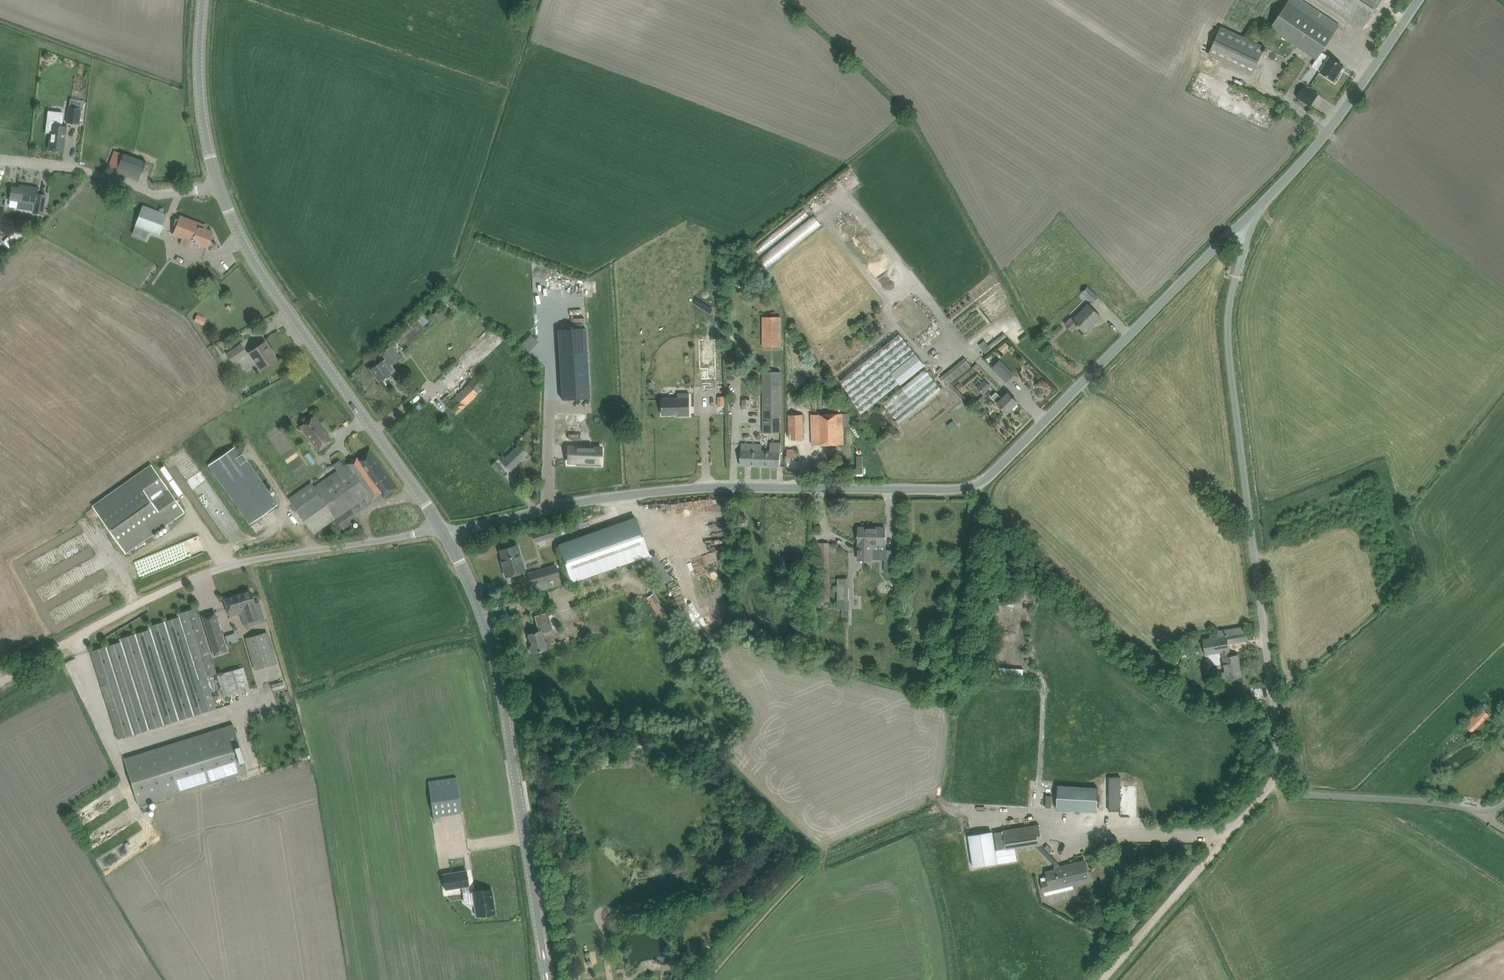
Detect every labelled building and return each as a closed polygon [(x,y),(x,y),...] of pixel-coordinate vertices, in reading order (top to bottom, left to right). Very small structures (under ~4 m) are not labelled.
[(1269,27),(1317,59),(1312,66),(1334,80),(1344,66),(1322,52),(1340,25),(1303,0),(1288,0),(1269,27)] [(1363,29),(1382,0),(1320,0),(1363,29)] [(1208,54),(1252,75),(1266,47),(1222,26),(1208,54)] [(1297,97),(1302,100),(1310,106),(1318,94),(1305,85),(1297,97)] [(69,107),(67,122),(79,124),(81,108),(69,107)] [(1257,124),(1261,113),(1245,107),(1241,118),(1257,124)] [(52,125),(49,149),(64,151),(67,126),(52,125)] [(123,154),(115,150),(112,156),(109,165),(117,168),(116,173),(138,181),(141,173),(146,161),(124,153),(123,154)] [(11,192),(10,199),(19,201),(18,208),(34,210),(33,213),(43,214),(45,205),(46,195),(36,194),(37,188),(24,185),(23,188),(12,187),(12,190),(11,190),(11,192)] [(160,235),(167,215),(143,205),(135,226),(160,235)] [(182,238),(180,243),(189,247),(192,241),(207,247),(213,232),(201,227),(202,224),(180,216),(173,234),(182,238)] [(766,263),(815,224),(808,216),(759,254),(766,263)] [(10,248),(23,234),(18,229),(5,243),(10,248)] [(1087,287),(1082,292),(1092,302),(1097,296),(1087,287)] [(1101,316),(1094,309),(1088,304),(1072,320),(1070,317),(1064,323),(1072,331),(1078,325),(1085,332),(1101,316)] [(189,320),(198,323),(201,316),(191,313),(189,320)] [(419,313),(414,317),(418,324),(424,320),(419,313)] [(781,317),(762,317),(763,346),(781,346),(781,317)] [(558,329),(562,399),(590,398),(586,328),(558,329)] [(900,333),(841,380),(863,414),(899,384),(890,372),(916,352),(900,333)] [(986,347),(1002,338),(999,333),(983,342),(986,347)] [(265,341),(257,347),(249,352),(261,369),(277,359),(265,341)] [(1007,341),(999,348),(1002,352),(1010,345),(1007,341)] [(234,363),(247,354),(241,343),(227,353),(234,363)] [(386,377),(396,370),(391,364),(400,357),(391,345),(382,352),(386,358),(379,363),(371,368),(380,381),(384,378),(385,379),(386,377)] [(891,373),(901,385),(926,364),(916,352),(891,373)] [(959,356),(936,376),(942,384),(966,364),(959,356)] [(1006,384),(1014,376),(999,362),(992,370),(1006,384)] [(942,389),(936,381),(926,369),(884,404),(900,423),(942,389)] [(781,372),(763,372),(763,432),(782,432),(781,372)] [(992,386),(986,380),(985,379),(977,388),(984,394),(992,386)] [(468,383),(446,404),(456,414),(478,393),(472,387),(468,383)] [(1018,402),(1011,395),(1009,393),(1003,398),(997,391),(991,396),(1008,413),(1018,402)] [(683,397),(662,398),(662,415),(678,414),(678,415),(690,415),(689,393),(683,393),(683,397)] [(850,414),(812,415),(812,435),(813,445),(843,444),(843,425),(851,425),(850,414)] [(319,450),(324,446),(332,440),(314,416),(301,425),(319,450)] [(803,439),(803,416),(789,416),(789,439),(803,439)] [(946,428),(952,425),(948,419),(942,423),(946,428)] [(741,450),(741,465),(780,466),(781,443),(770,442),(770,451),(759,450),(759,446),(757,444),(754,444),(752,446),(752,450),(749,450),(749,444),(742,444),(741,450)] [(277,505),(252,468),(236,444),(208,464),(248,524),(277,505)] [(510,469),(524,455),(527,452),(519,444),(502,461),(510,469)] [(601,465),(601,455),(601,447),(569,446),(568,462),(583,462),(583,464),(601,465)] [(218,539),(232,531),(183,447),(169,455),(218,539)] [(365,506),(364,504),(372,498),(372,499),(381,493),(384,497),(397,488),(370,448),(361,454),(344,466),(340,459),(333,464),(337,471),(314,487),(311,482),(288,497),(314,534),(336,518),(343,529),(357,519),(350,509),(353,506),(357,512),(365,506)] [(858,469),(852,470),(852,476),(864,475),(863,457),(858,457),(858,469)] [(496,460),(494,462),(492,464),(497,470),(502,466),(496,460)] [(185,512),(151,464),(93,505),(126,553),(185,512)] [(573,582),(620,565),(649,554),(636,516),(559,544),(573,582)] [(546,538),(556,535),(553,524),(543,527),(546,538)] [(859,527),(858,549),(858,560),(873,560),(873,559),(884,559),(884,573),(893,572),(894,550),(886,550),(886,545),(886,538),(886,535),(886,528),(874,528),(874,527),(859,527)] [(24,574),(86,549),(80,533),(36,550),(38,556),(20,563),(24,574)] [(194,537),(127,559),(132,575),(199,552),(194,537)] [(506,576),(525,570),(517,545),(512,547),(510,546),(505,547),(504,549),(500,550),(505,566),(503,566),(506,576)] [(532,585),(549,580),(559,577),(556,565),(529,573),(532,585)] [(30,587),(38,603),(64,590),(56,574),(30,587)] [(561,584),(559,577),(549,580),(552,587),(561,584)] [(842,608),(849,608),(849,578),(837,578),(837,608),(842,608)] [(677,590),(682,601),(691,598),(686,587),(677,590)] [(251,590),(224,599),(229,614),(229,616),(241,613),(245,627),(265,621),(259,601),(254,602),(251,590)] [(653,593),(646,598),(655,611),(657,615),(664,610),(653,593)] [(216,673),(196,608),(179,613),(180,616),(149,625),(150,628),(120,638),(121,641),(90,650),(118,739),(217,708),(207,677),(216,673)] [(532,653),(541,650),(546,648),(544,640),(544,639),(542,633),(554,630),(548,611),(534,616),(539,631),(528,634),(532,646),(530,646),(532,653)] [(202,616),(214,655),(227,651),(215,612),(202,616)] [(1218,637),(1204,639),(1206,650),(1223,648),(1226,671),(1228,679),(1232,678),(1242,677),(1238,654),(1230,655),(1229,650),(1230,650),(1229,643),(1227,630),(1217,631),(1218,637)] [(267,632),(246,638),(254,669),(276,662),(267,632)] [(1018,667),(991,666),(991,678),(1018,679),(1018,667)] [(243,667),(217,675),(224,696),(249,689),(243,667)] [(276,681),(265,683),(267,690),(277,688),(276,681)] [(1487,712),(1491,707),(1485,702),(1463,723),(1472,733),(1489,715),(1487,712)] [(124,758),(139,806),(140,805),(148,803),(224,779),(236,775),(248,771),(234,724),(124,758)] [(238,780),(236,775),(224,779),(225,784),(238,780)] [(457,777),(428,781),(433,816),(462,812),(457,777)] [(1121,811),(1121,786),(1121,777),(1110,777),(1110,801),(1110,811),(1121,811)] [(1052,811),(1092,813),(1093,789),(1053,787),(1052,811)] [(150,810),(148,803),(140,805),(143,812),(150,810)] [(1073,884),(1080,882),(1090,880),(1085,861),(1071,864),(1072,866),(1061,869),(1060,864),(1041,845),(1043,844),(1039,824),(1003,830),(1003,831),(995,832),(998,850),(996,850),(993,833),(969,836),(974,866),(1017,860),(1016,849),(1036,845),(1055,865),(1056,870),(1047,872),(1049,878),(1041,881),(1043,892),(1074,885),(1073,884)] [(98,858),(100,865),(111,862),(110,855),(98,858)] [(467,870),(443,874),(446,889),(462,886),(464,902),(469,906),(474,905),(476,916),(482,915),(484,917),(489,916),(490,914),(496,913),(492,888),(470,892),(469,885),(467,870)] [(702,938),(695,946),(704,954),(711,946),(702,938)]
